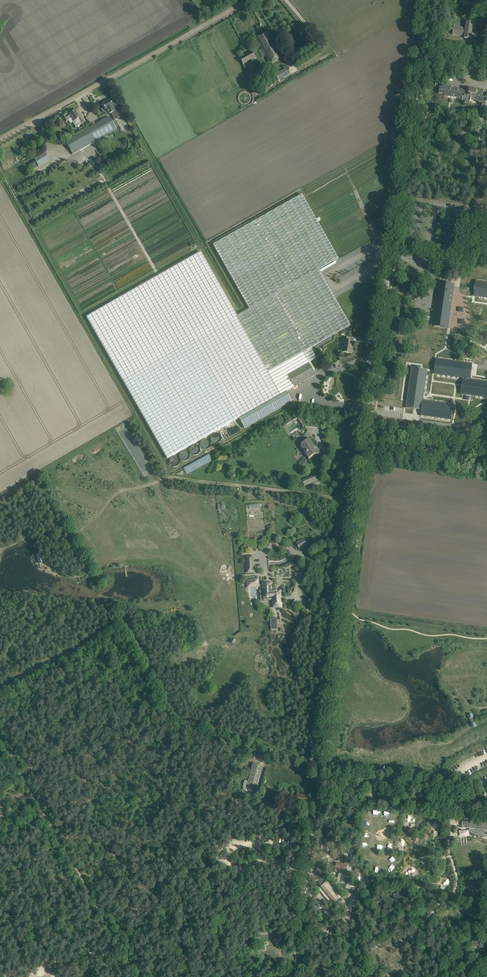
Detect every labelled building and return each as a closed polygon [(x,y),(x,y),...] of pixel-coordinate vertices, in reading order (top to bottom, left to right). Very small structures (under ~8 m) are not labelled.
[(466,28),(454,27),(453,35),(461,36),(461,35),(465,36),(464,38),(470,39),(471,30),(472,30),(473,23),(467,22),(466,28)] [(280,58),(271,41),(266,32),(256,38),(261,47),(270,63),(280,58)] [(243,65),(255,58),(252,51),(239,58),(243,65)] [(278,80),(289,74),(286,69),(275,75),(278,80)] [(253,71),(248,73),(252,82),(255,80),(256,82),(262,79),(258,71),(254,73),(253,71)] [(482,105),(481,113),(486,114),(486,96),(486,97),(482,97),(483,93),(480,92),(480,91),(477,91),(477,90),(469,89),(468,93),(466,92),(466,91),(463,91),(463,90),(452,89),(452,87),(443,85),(443,87),(440,87),(439,94),(445,95),(444,97),(447,97),(449,98),(459,99),(459,100),(462,100),(462,101),(465,102),(465,103),(470,104),(471,99),(473,99),(473,100),(476,100),(476,101),(479,102),(479,103),(482,103),(482,105)] [(284,98),(286,96),(283,90),(275,94),(279,100),(284,97),(284,98)] [(110,100),(102,104),(104,108),(104,109),(106,111),(107,110),(109,114),(111,113),(113,116),(115,120),(122,116),(119,112),(118,109),(117,109),(112,99),(110,100)] [(84,123),(80,117),(79,117),(76,111),(66,116),(65,115),(62,117),(65,123),(68,121),(68,120),(72,118),(74,121),(73,122),(76,128),(84,123)] [(116,130),(109,117),(95,125),(75,137),(66,142),(73,155),(116,130)] [(45,153),(34,159),(38,166),(49,160),(45,153)] [(152,279),(86,317),(123,381),(167,459),(238,418),(244,428),(286,405),(280,395),(315,375),(313,371),(308,363),(310,362),(312,361),(306,351),(350,325),(335,298),(318,269),(338,258),(302,195),(213,245),(249,308),(249,309),(237,316),(200,252),(174,267),(160,275),(157,277),(152,279)] [(353,255),(372,246),(369,241),(348,251),(350,254),(352,253),(353,255)] [(473,290),(477,291),(476,297),(486,299),(486,283),(475,281),(474,287),(473,290)] [(438,287),(434,321),(446,323),(448,314),(450,293),(453,293),(453,289),(451,289),(451,285),(442,283),(441,288),(438,287)] [(349,341),(350,338),(343,337),(342,345),(343,345),(342,352),(352,353),(353,348),(352,348),(352,342),(349,341)] [(435,365),(437,366),(436,374),(463,378),(462,382),(464,382),(464,387),(461,387),(460,394),(486,398),(486,382),(470,379),(471,375),(469,375),(469,374),(469,370),(472,370),(473,363),(436,358),(435,365)] [(411,367),(406,408),(413,409),(413,408),(421,409),(421,410),(421,416),(452,420),(452,414),(453,414),(453,411),(450,410),(451,404),(423,400),(427,374),(420,373),(421,368),(418,368),(417,368),(411,367)] [(283,426),(287,432),(300,425),(296,419),(283,426)] [(310,439),(302,444),(301,448),(306,448),(308,451),(307,452),(307,453),(305,454),(309,459),(314,455),(319,454),(320,450),(314,450),(313,448),(315,447),(310,439)] [(209,455),(184,468),(187,474),(212,461),(209,455)] [(317,474),(302,480),(305,486),(319,480),(317,474)] [(299,548),(306,545),(303,539),(296,542),(299,548)] [(253,555),(245,556),(247,573),(254,573),(253,555)] [(272,602),(273,607),(282,607),(281,590),(272,591),(271,583),(262,584),(258,585),(258,579),(246,580),(247,588),(259,587),(259,586),(262,586),(262,589),(263,589),(264,600),(273,599),(273,602),(272,602)] [(472,713),(468,715),(472,727),(476,726),(472,713)] [(253,793),(254,789),(256,790),(263,766),(253,763),(248,781),(245,780),(242,790),(253,793)] [(286,792),(285,797),(296,799),(295,803),(304,805),(305,795),(286,792)] [(278,812),(284,814),(286,808),(280,806),(278,812)] [(462,826),(463,826),(462,827),(470,829),(472,829),(471,833),(474,834),(476,835),(479,836),(481,836),(486,836),(486,824),(483,823),(474,822),(471,822),(463,821),(462,826)] [(351,858),(345,857),(344,862),(344,864),(337,863),(335,871),(340,872),(340,873),(342,873),(342,872),(346,873),(347,864),(347,863),(353,863),(353,858),(351,858)] [(328,880),(318,889),(331,904),(341,896),(328,880)] [(468,880),(467,888),(481,891),(483,884),(468,880)] [(394,893),(393,902),(408,904),(409,895),(405,895),(406,892),(403,892),(403,893),(400,892),(398,891),(397,894),(394,893)] [(387,964),(385,963),(388,959),(384,954),(380,958),(378,957),(375,960),(383,968),(387,964)]
